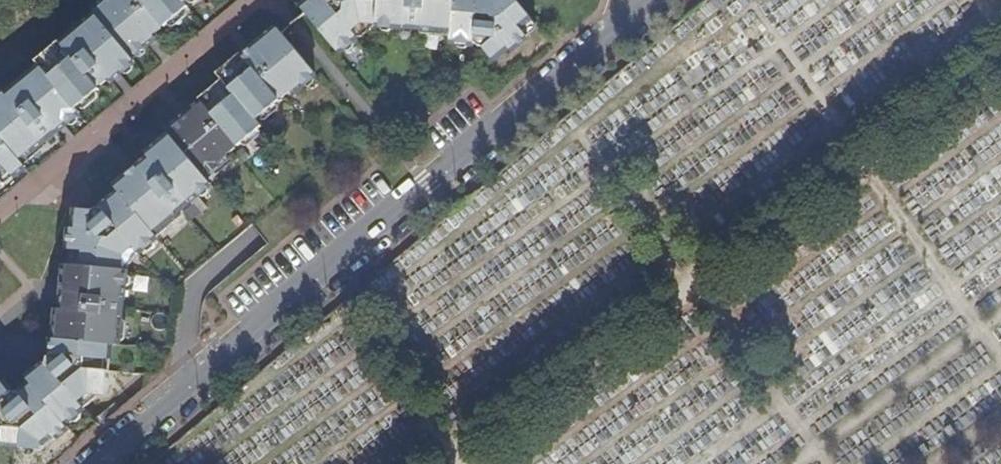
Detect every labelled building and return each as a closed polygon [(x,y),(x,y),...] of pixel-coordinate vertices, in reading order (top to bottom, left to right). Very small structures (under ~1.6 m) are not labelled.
[(91,15),(95,19),(61,47),(58,44),(34,63),(40,70),(5,99),(2,96),(0,98),(0,191),(5,187),(3,185),(11,178),(13,180),(18,176),(25,170),(19,164),(44,144),(41,141),(52,132),(55,135),(62,129),(78,116),(76,113),(99,93),(97,90),(107,81),(110,84),(116,79),(134,65),(130,61),(154,41),(150,37),(162,27),(164,29),(187,9),(185,6),(192,0),(109,0),(91,15)] [(513,0),(314,0),(301,10),(339,55),(357,40),(352,34),(360,26),(406,30),(407,26),(421,27),(421,32),(451,34),(451,45),(479,47),(493,63),(508,52),(511,54),(527,41),(519,31),(531,22),(513,0)] [(277,31),(256,49),(248,56),(244,59),(241,55),(216,76),(222,82),(199,102),(201,105),(190,114),(182,121),(166,134),(170,138),(146,158),(149,162),(139,169),(130,177),(115,190),(119,195),(100,212),(95,210),(92,213),(83,212),(77,212),(74,231),(70,231),(68,253),(80,254),(80,269),(67,267),(66,283),(63,313),(59,313),(57,342),(54,342),(53,357),(48,361),(47,367),(29,381),(34,386),(22,396),(14,396),(4,384),(0,388),(0,450),(2,450),(3,446),(22,447),(22,451),(43,453),(43,446),(54,437),(57,440),(70,431),(66,426),(85,411),(80,405),(90,397),(108,398),(110,374),(105,374),(106,362),(111,362),(113,347),(117,347),(120,317),(118,317),(119,303),(123,303),(126,273),(123,272),(124,258),(133,250),(138,255),(156,240),(153,236),(177,217),(174,213),(184,204),(187,206),(211,186),(205,180),(228,161),(226,157),(236,148),(238,150),(262,130),(256,123),(280,104),(279,101),(289,92),(292,95),(315,76),(277,31)]
